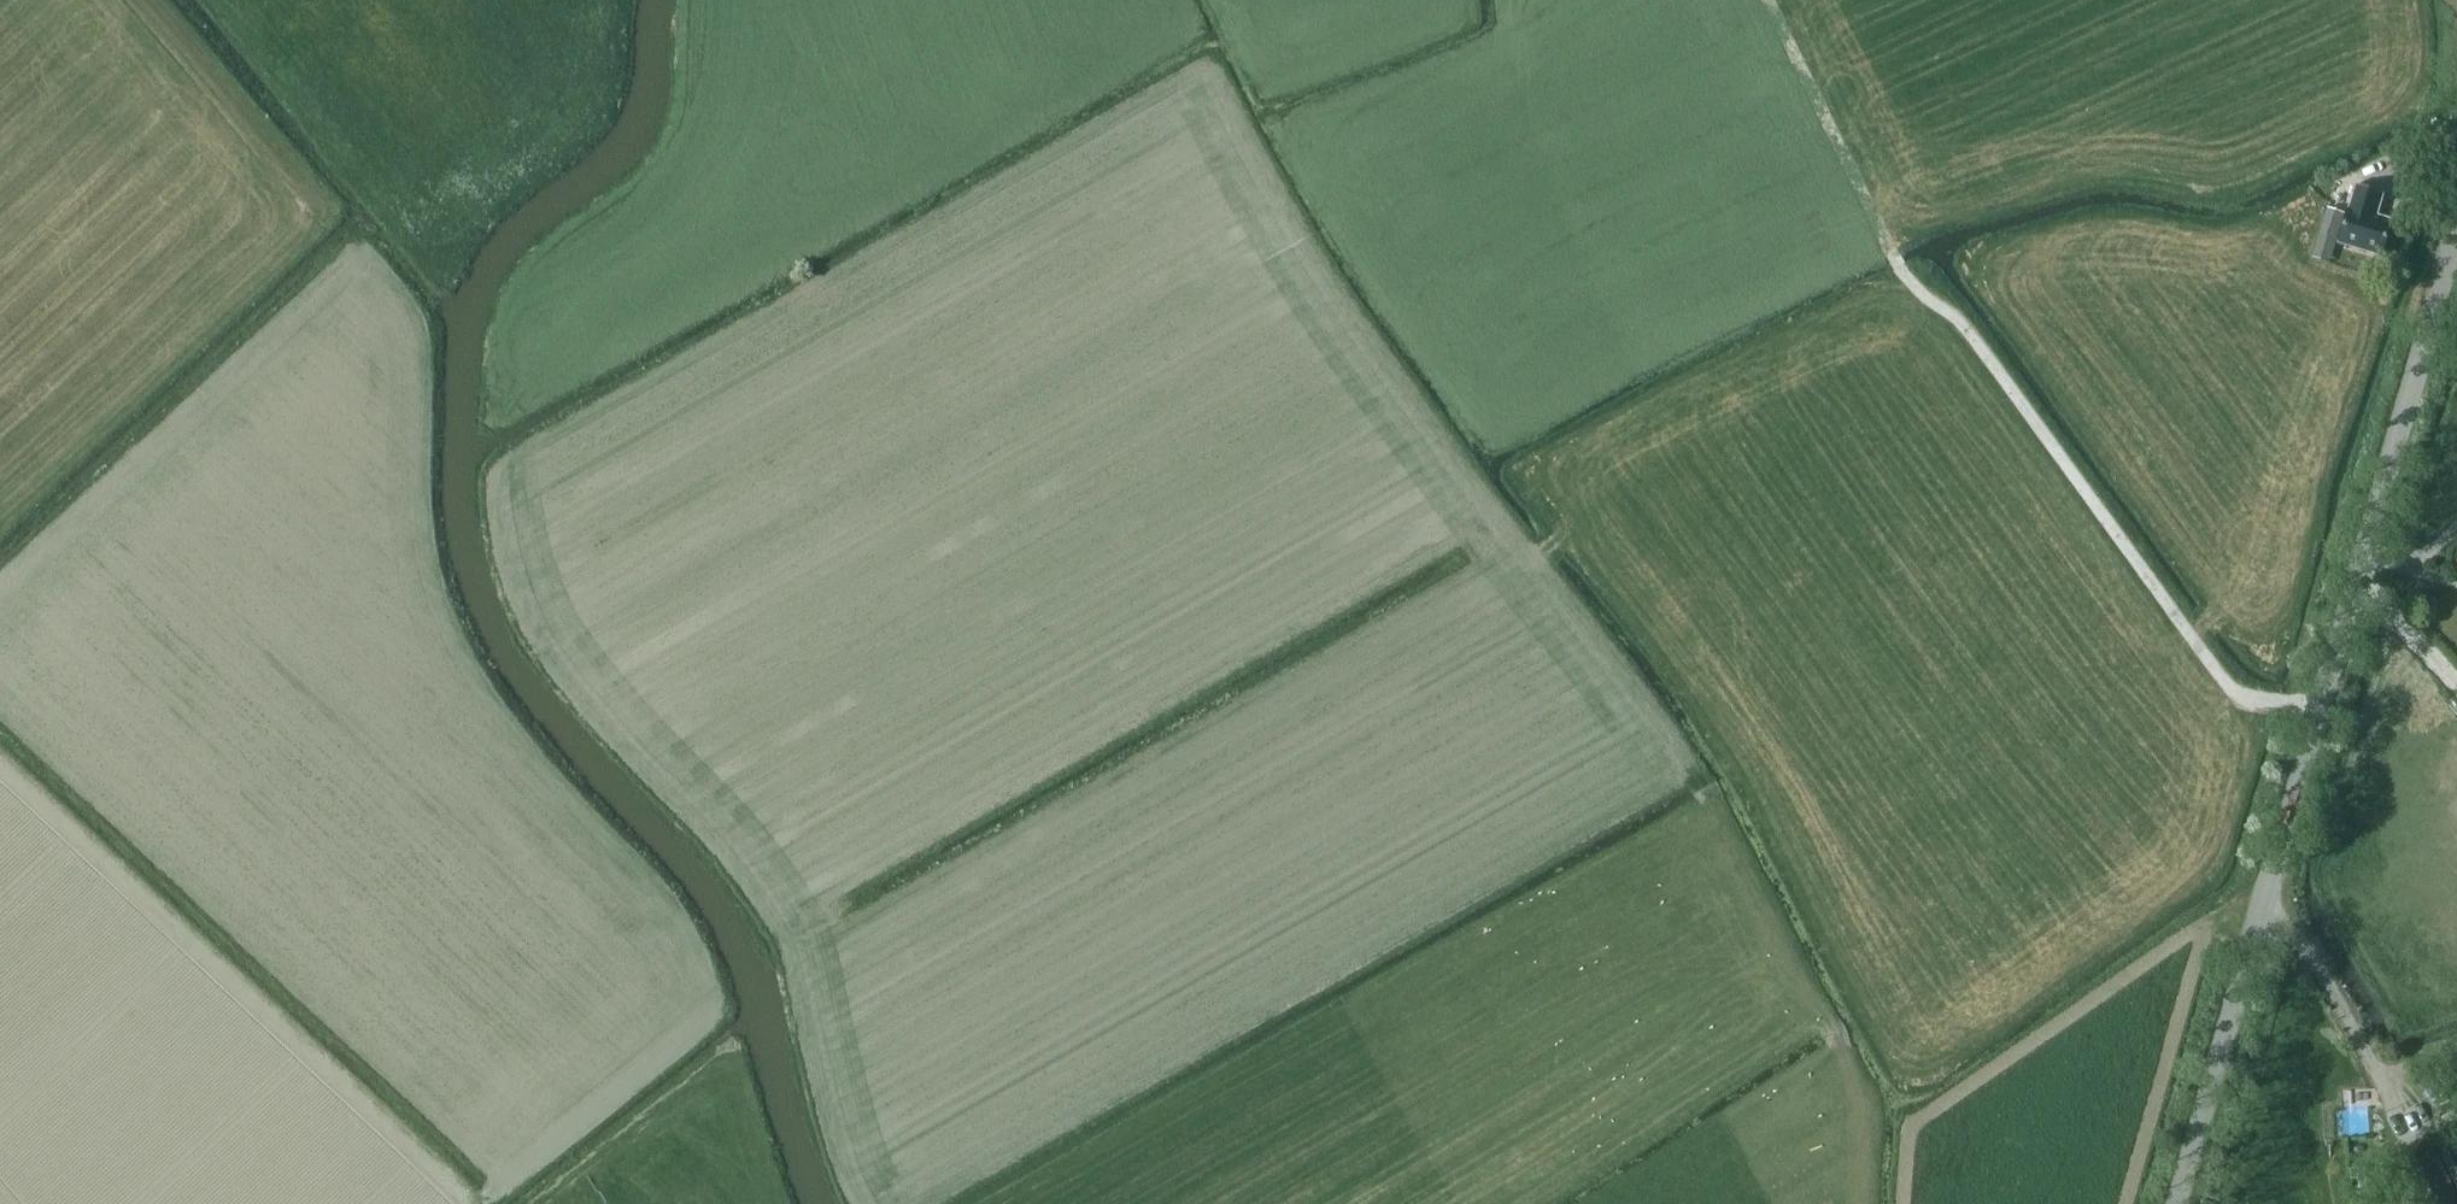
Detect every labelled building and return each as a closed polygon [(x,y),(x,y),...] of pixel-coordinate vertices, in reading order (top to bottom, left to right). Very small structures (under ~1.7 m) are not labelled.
[(2393,221),(2373,215),(2380,191),(2360,185),(2353,209),(2350,208),(2339,244),(2382,257),(2393,221)] [(2336,241),(2345,213),(2328,207),(2319,236),(2336,241)] [(2448,1100),(2442,1089),(2429,1097),(2435,1107),(2448,1100)]
